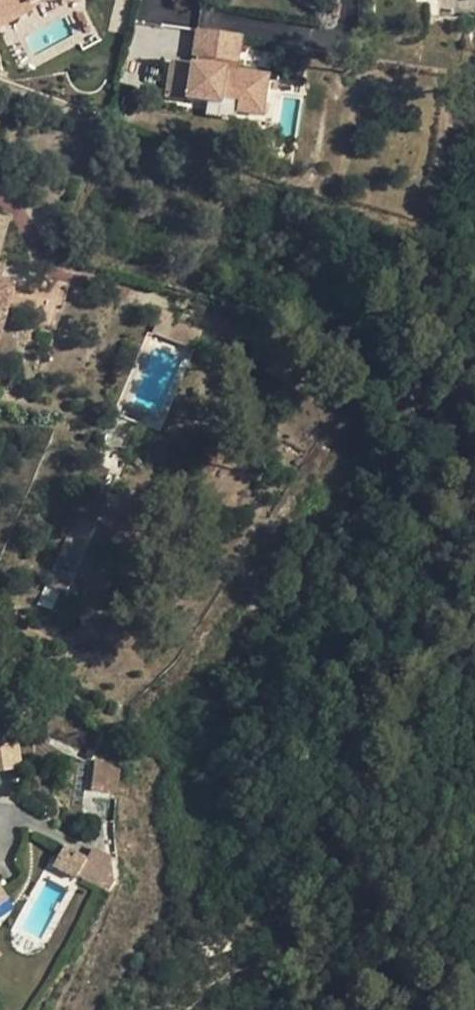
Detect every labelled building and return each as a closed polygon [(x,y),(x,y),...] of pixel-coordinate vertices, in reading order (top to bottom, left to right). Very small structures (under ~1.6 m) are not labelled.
[(32,10),(29,5),(38,0),(0,0),(0,26),(32,10)] [(29,5),(32,10),(45,3),(62,4),(60,0),(38,0),(29,5)] [(241,38),(196,31),(192,59),(218,62),(217,70),(191,66),(171,63),(166,98),(220,106),(221,99),(238,101),(236,113),(262,117),(266,93),(302,98),(304,82),(236,72),(241,38)] [(218,62),(192,59),(191,66),(217,70),(218,62)] [(5,318),(14,284),(0,280),(0,316),(5,318)] [(176,318),(161,311),(152,333),(168,339),(174,323),(176,318)] [(202,334),(174,323),(168,339),(195,351),(202,334)] [(109,471),(92,463),(84,480),(96,486),(93,492),(98,495),(109,471)] [(96,486),(84,480),(81,487),(93,492),(96,486)] [(95,526),(75,516),(44,586),(60,592),(65,595),(95,526)] [(60,592),(44,586),(36,604),(52,611),(60,592)] [(0,741),(0,771),(19,768),(13,739),(0,741)] [(90,791),(117,794),(119,772),(96,760),(93,766),(90,791)] [(85,862),(62,849),(51,868),(75,881),(77,878),(108,895),(114,885),(111,864),(90,853),(85,862)] [(110,859),(92,849),(90,853),(111,864),(110,859)]
